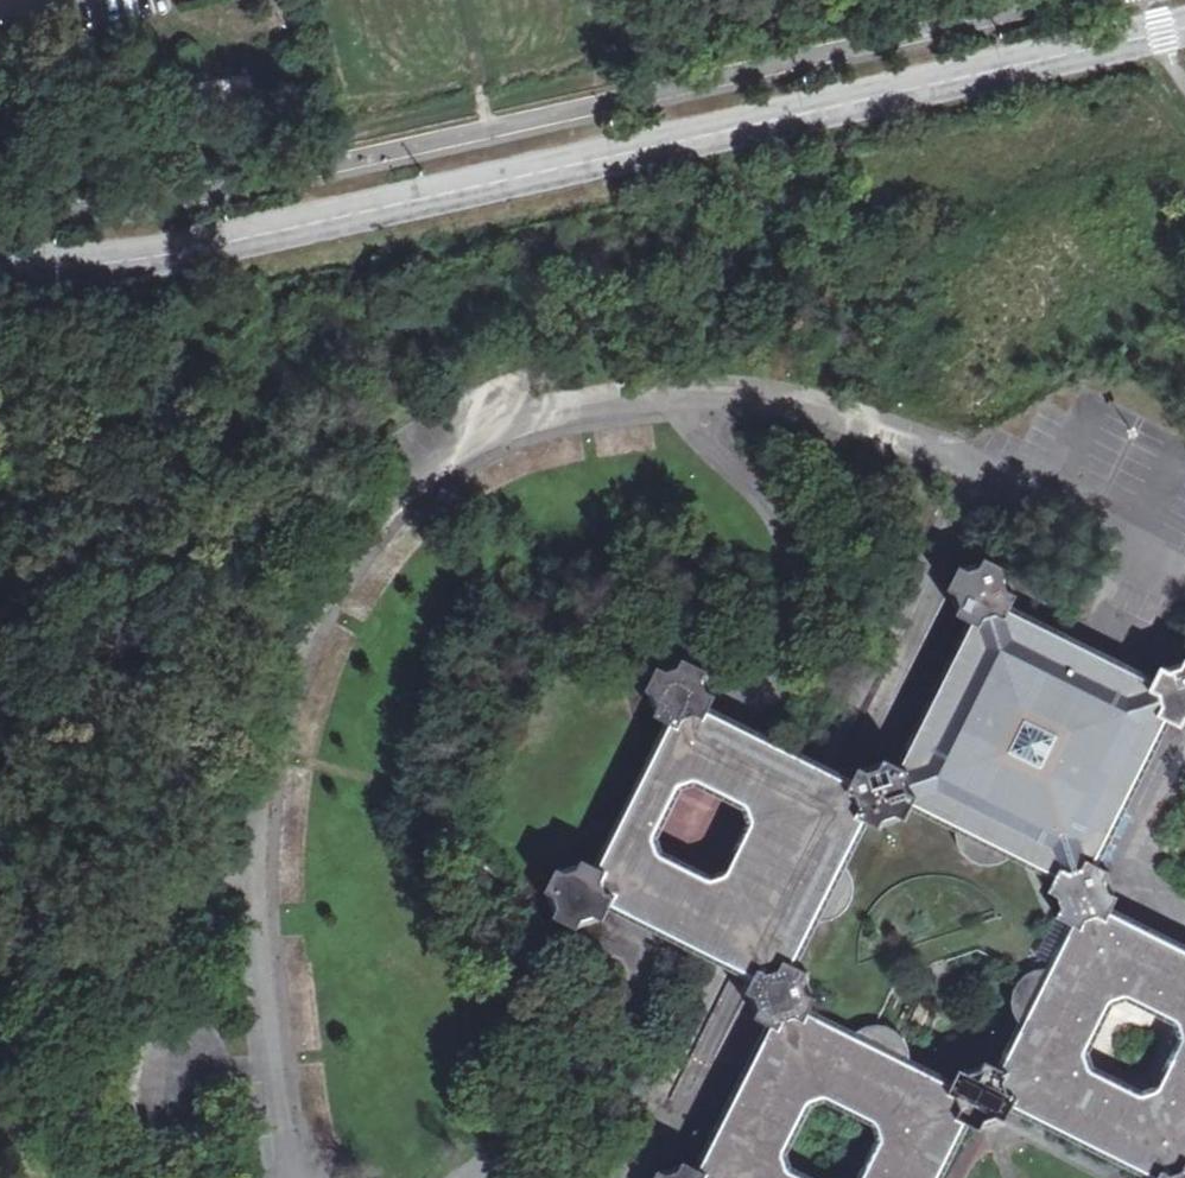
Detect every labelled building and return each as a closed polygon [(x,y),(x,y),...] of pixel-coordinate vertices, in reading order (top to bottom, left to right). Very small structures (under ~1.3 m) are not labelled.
[(1111,910),(1116,900),(1107,895),(1104,883),(1108,874),(1093,865),(1167,719),(1182,726),(1184,718),(1184,664),(1183,669),(1171,672),(1163,668),(1155,684),(1010,612),(1016,598),(1010,594),(1007,581),(1011,570),(985,558),(981,569),(971,571),(962,566),(947,593),(957,597),(960,609),(957,617),(974,623),(902,768),(887,759),(881,770),(872,774),(861,768),(852,784),(708,713),(715,698),(707,695),(702,681),(706,671),(684,660),(680,669),(668,672),(659,668),(648,691),(658,695),(658,711),(657,712),(655,717),(672,724),(601,869),(584,861),(580,869),(567,873),(559,869),(546,892),(556,898),(559,910),(555,918),(577,930),(580,921),(595,917),(602,921),(611,904),(757,977),(748,994),(756,999),(760,1012),(757,1019),(773,1027),(701,1170),(686,1163),(680,1175),(670,1177),(800,1177),(788,1172),(782,1154),(808,1102),(825,1097),(876,1121),(883,1139),(863,1177),(936,1177),(964,1122),(981,1131),(986,1120),(998,1117),(1006,1121),(1014,1106),(1158,1177),(1184,1177),(1184,1039),(1160,1090),(1143,1097),(1092,1072),(1085,1054),(1111,1001),(1126,996),(1178,1020),(1184,1036),(1184,947),(1111,910)] [(945,653),(959,626),(943,618),(929,645),(945,653)] [(1152,673),(1160,657),(1134,644),(1126,659),(1152,673)]
